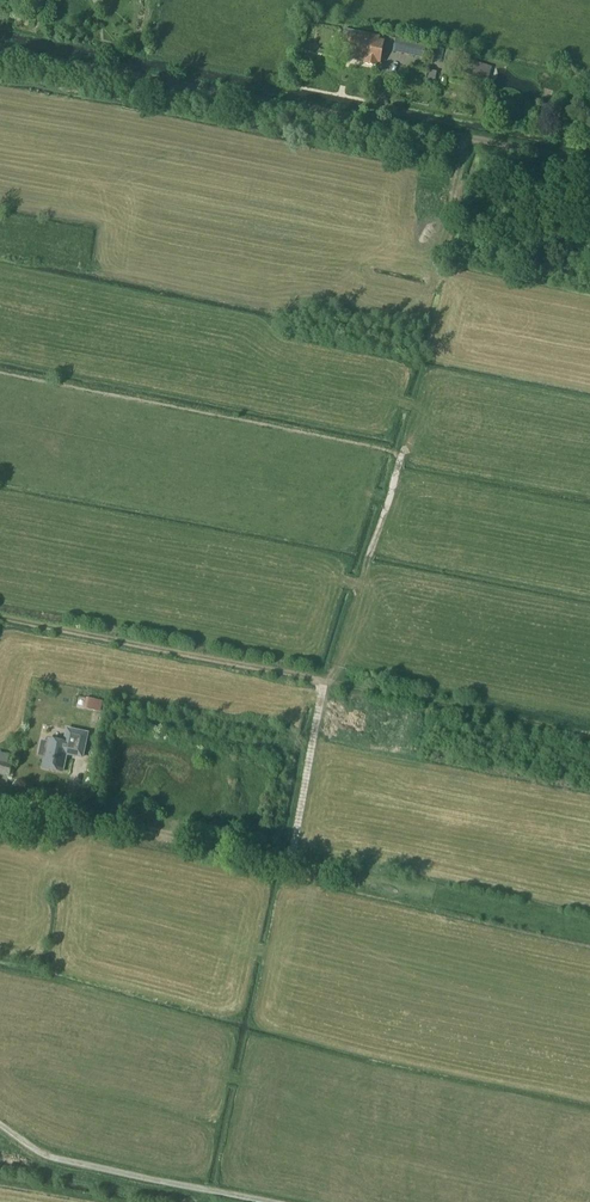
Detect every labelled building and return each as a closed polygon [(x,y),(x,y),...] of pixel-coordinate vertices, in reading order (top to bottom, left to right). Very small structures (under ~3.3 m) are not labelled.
[(344,34),(343,43),(359,46),(357,58),(366,60),(366,64),(377,66),(377,62),(380,63),(385,43),(379,41),(380,37),(362,33),(345,30),(344,34)] [(397,40),(394,53),(423,58),(426,46),(397,40)] [(492,68),(460,57),(456,69),(488,80),(492,68)] [(413,65),(410,79),(426,82),(429,69),(413,65)] [(100,710),(102,701),(88,699),(86,707),(100,710)] [(47,752),(44,768),(63,772),(67,754),(83,758),(88,734),(68,730),(65,743),(50,740),(49,743),(46,742),(44,743),(42,745),(41,747),(42,750),(44,751),(47,752)] [(0,762),(0,777),(9,779),(13,765),(0,762)]
